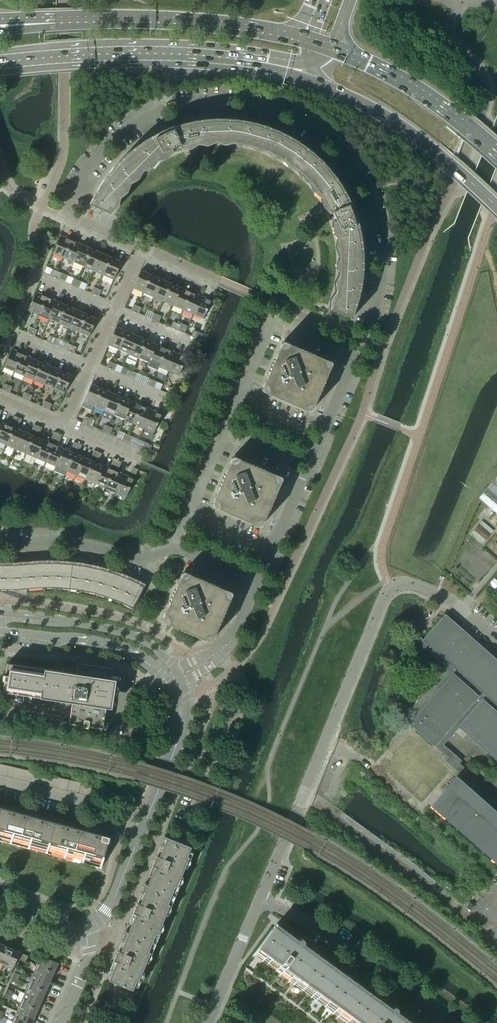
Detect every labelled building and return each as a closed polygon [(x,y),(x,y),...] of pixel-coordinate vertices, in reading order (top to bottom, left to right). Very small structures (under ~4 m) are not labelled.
[(173,151),(172,149),(179,147),(180,148),(198,144),(215,142),(222,142),(229,142),(236,143),(243,144),(250,145),(256,147),(263,149),(268,152),(276,133),(256,126),(235,123),(215,122),(194,124),(183,127),(174,130),(174,129),(168,132),(167,129),(163,131),(144,141),(127,154),(112,168),(99,186),(89,204),(89,205),(110,214),(113,208),(116,202),(120,196),(124,190),(128,184),(133,179),(138,174),(143,170),(148,165),(154,161),(160,158),(166,154),(173,151)] [(362,277),(363,256),(362,252),(360,252),(358,235),(352,215),(348,205),(339,187),(326,170),(311,155),(295,143),(276,133),(268,152),(275,155),(281,158),(287,162),(293,166),(298,171),(311,183),(322,197),(330,214),(332,213),(335,220),(333,221),(338,239),(340,257),(340,274),(336,292),(330,310),(351,319),(351,318),(358,298),(362,277)] [(63,258),(71,240),(60,236),(53,253),(63,258)] [(73,262),(81,245),(71,240),(63,258),(73,262)] [(83,267),(91,249),(81,245),(73,262),(83,267)] [(93,271),(100,253),(91,249),(83,267),(93,271)] [(103,275),(110,258),(100,253),(93,271),(103,275)] [(113,280),(121,262),(110,258),(103,275),(113,280)] [(143,292),(150,275),(140,270),(133,288),(143,292)] [(153,297),(160,279),(150,275),(143,292),(153,297)] [(163,301),(170,284),(160,279),(153,297),(163,301)] [(173,305),(180,288),(170,284),(163,301),(173,305)] [(183,310),(190,292),(180,288),(173,305),(183,310)] [(192,314),(200,296),(190,292),(183,310),(192,314)] [(38,315),(46,297),(36,293),(28,310),(38,315)] [(203,319),(211,301),(200,296),(192,314),(203,319)] [(48,319),(56,302),(46,297),(38,315),(48,319)] [(58,323),(66,306),(56,302),(48,319),(58,323)] [(68,328),(76,310),(66,306),(58,323),(68,328)] [(78,332),(86,314),(76,310),(68,328),(78,332)] [(89,337),(96,319),(86,314),(78,332),(89,337)] [(118,349),(126,332),(116,327),(108,345),(118,349)] [(128,354),(136,336),(126,332),(118,349),(128,354)] [(138,358),(146,340),(136,336),(128,354),(138,358)] [(148,362),(156,345),(146,340),(138,358),(148,362)] [(313,406),(325,378),(331,365),(331,364),(331,363),(330,362),(329,361),(325,360),(289,344),(285,342),(284,342),(283,342),(282,342),(281,343),(281,344),(279,348),(263,384),(262,388),(261,389),(261,390),(262,391),(262,392),(263,392),(267,394),(304,410),(308,411),(309,412),(310,412),(310,411),(311,411),(312,410),(313,406)] [(158,367),(166,349),(156,345),(148,362),(158,367)] [(168,371),(175,353),(166,349),(158,367),(168,371)] [(14,372),(22,354),(11,350),(3,367),(14,372)] [(178,375),(186,358),(175,353),(168,371),(178,375)] [(24,376),(31,358),(22,354),(14,372),(24,376)] [(34,380),(41,363),(31,358),(24,376),(34,380)] [(44,385),(51,367),(41,363),(34,380),(44,385)] [(54,389),(61,371),(51,367),(44,385),(54,389)] [(64,393),(72,376),(61,371),(54,389),(64,393)] [(94,406),(101,389),(91,384),(81,406),(92,411),(93,406),(94,406)] [(103,411),(111,393),(101,389),(94,406),(103,411)] [(113,415),(121,397),(111,393),(103,411),(113,415)] [(123,419),(131,402),(121,397),(113,415),(123,419)] [(133,423),(141,406),(131,402),(123,419),(133,423)] [(143,428),(151,410),(141,406),(133,423),(143,428)] [(154,432),(161,415),(151,410),(143,428),(154,432)] [(13,427),(3,423),(0,431),(0,442),(6,445),(13,427)] [(16,449),(23,432),(13,427),(6,445),(16,449)] [(26,453),(33,436),(23,432),(16,449),(26,453)] [(35,458),(43,440),(33,436),(26,453),(35,458)] [(45,462),(53,444),(43,440),(35,458),(45,462)] [(56,466),(63,449),(53,444),(45,462),(56,466)] [(66,471),(73,453),(63,449),(56,466),(66,471)] [(81,464),(84,458),(73,453),(66,471),(76,475),(81,464)] [(263,521),(279,484),(281,480),(281,479),(281,478),(281,477),(280,477),(280,476),(275,475),(235,457),(234,457),(233,457),(232,457),(232,458),(231,459),(229,463),(212,503),(212,504),(212,505),(212,506),(213,506),(213,507),(254,524),(258,526),(259,526),(260,526),(261,525),(262,525),(263,521)] [(85,479),(93,462),(84,458),(81,464),(76,475),(85,479)] [(95,484),(103,466),(93,462),(85,479),(95,484)] [(105,488),(113,470),(103,466),(95,484),(105,488)] [(116,492),(123,475),(113,470),(105,488),(116,492)] [(130,487),(133,479),(123,475),(116,492),(126,496),(130,487)] [(496,514),(496,476),(488,487),(478,498),(496,514)] [(486,540),(491,534),(479,524),(474,530),(486,540)] [(116,574),(102,570),(87,567),(72,564),(57,563),(42,563),(14,565),(1,565),(0,565),(0,590),(1,590),(15,590),(43,588),(56,588),(69,589),(76,590),(83,591),(89,592),(96,594),(101,596),(108,598),(114,600),(121,602),(133,608),(134,607),(133,607),(144,587),(130,580),(116,574)] [(214,635),(229,599),(231,595),(231,594),(231,593),(231,592),(230,592),(230,591),(226,589),(189,574),(185,572),(184,572),(183,572),(182,573),(181,573),(180,577),(164,614),(162,618),(162,619),(162,620),(162,621),(163,621),(164,622),(168,623),(204,639),(208,641),(209,641),(210,641),(211,641),(211,640),(212,640),(214,635)] [(445,614),(418,644),(428,653),(428,652),(446,668),(410,708),(416,714),(408,723),(446,757),(444,760),(459,773),(445,789),(436,784),(448,771),(405,733),(390,750),(396,755),(384,768),(421,800),(432,788),(441,793),(430,805),(496,864),(496,812),(460,780),(468,771),(459,763),(461,760),(443,745),(460,725),(496,758),(496,660),(445,614)] [(111,708),(115,681),(110,680),(112,668),(78,663),(76,674),(7,663),(5,675),(4,675),(3,675),(2,679),(3,680),(4,680),(2,692),(72,702),(71,708),(69,724),(83,726),(83,727),(83,728),(87,728),(88,728),(88,727),(102,729),(105,713),(106,707),(111,708)] [(9,777),(11,767),(6,765),(3,776),(9,777)] [(15,779),(17,768),(11,767),(9,777),(15,779)] [(21,780),(23,769),(17,768),(15,779),(21,780)] [(27,781),(29,771),(23,769),(21,780),(27,781)] [(32,783),(35,772),(29,771),(27,781),(32,783)] [(38,784),(41,773),(35,772),(32,783),(38,784)] [(44,785),(47,775),(41,773),(38,784),(44,785)] [(50,787),(52,776),(47,775),(44,785),(50,787)] [(56,788),(58,777),(52,776),(50,787),(56,788)] [(62,789),(64,779),(58,777),(56,788),(62,789)] [(67,791),(70,780),(64,779),(62,789),(67,791)] [(73,792),(76,781),(70,780),(67,791),(73,792)] [(79,793),(82,783),(76,781),(73,792),(79,793)] [(85,795),(87,784),(82,783),(79,793),(85,795)] [(0,807),(0,841),(1,842),(3,843),(3,842),(18,846),(17,847),(19,847),(19,846),(36,851),(35,851),(37,852),(37,851),(55,856),(55,857),(56,857),(57,856),(71,861),(73,861),(89,865),(89,866),(91,866),(100,868),(109,837),(0,807)] [(177,886),(189,857),(187,856),(191,847),(164,836),(144,883),(171,894),(175,885),(177,886)] [(157,933),(165,914),(169,904),(167,903),(171,894),(144,883),(125,931),(152,942),(155,933),(157,933)] [(345,982),(299,949),(305,941),(303,938),(300,938),(294,945),(272,929),(251,957),(252,957),(256,952),(328,1004),(345,982)] [(150,951),(148,951),(152,942),(125,931),(113,960),(116,961),(108,980),(132,989),(136,980),(138,981),(150,951)] [(10,948),(0,944),(0,945),(0,964),(2,965),(10,948)] [(12,969),(20,952),(10,948),(2,965),(12,969)] [(54,972),(58,963),(41,955),(37,965),(54,972)] [(54,972),(37,965),(32,974),(50,982),(54,972)] [(50,982),(32,974),(28,983),(46,991),(50,982)] [(392,1017),(398,1009),(396,1006),(393,1005),(390,1009),(387,1013),(345,982),(328,1004),(354,1022),(401,1022),(392,1017)] [(46,991),(28,983),(24,993),(42,1000),(46,991)] [(37,1010),(42,1000),(24,993),(20,1002),(37,1010)] [(33,1019),(37,1010),(20,1002),(16,1012),(33,1019)] [(33,1019),(16,1012),(12,1021),(17,1022),(32,1022),(33,1019)]
